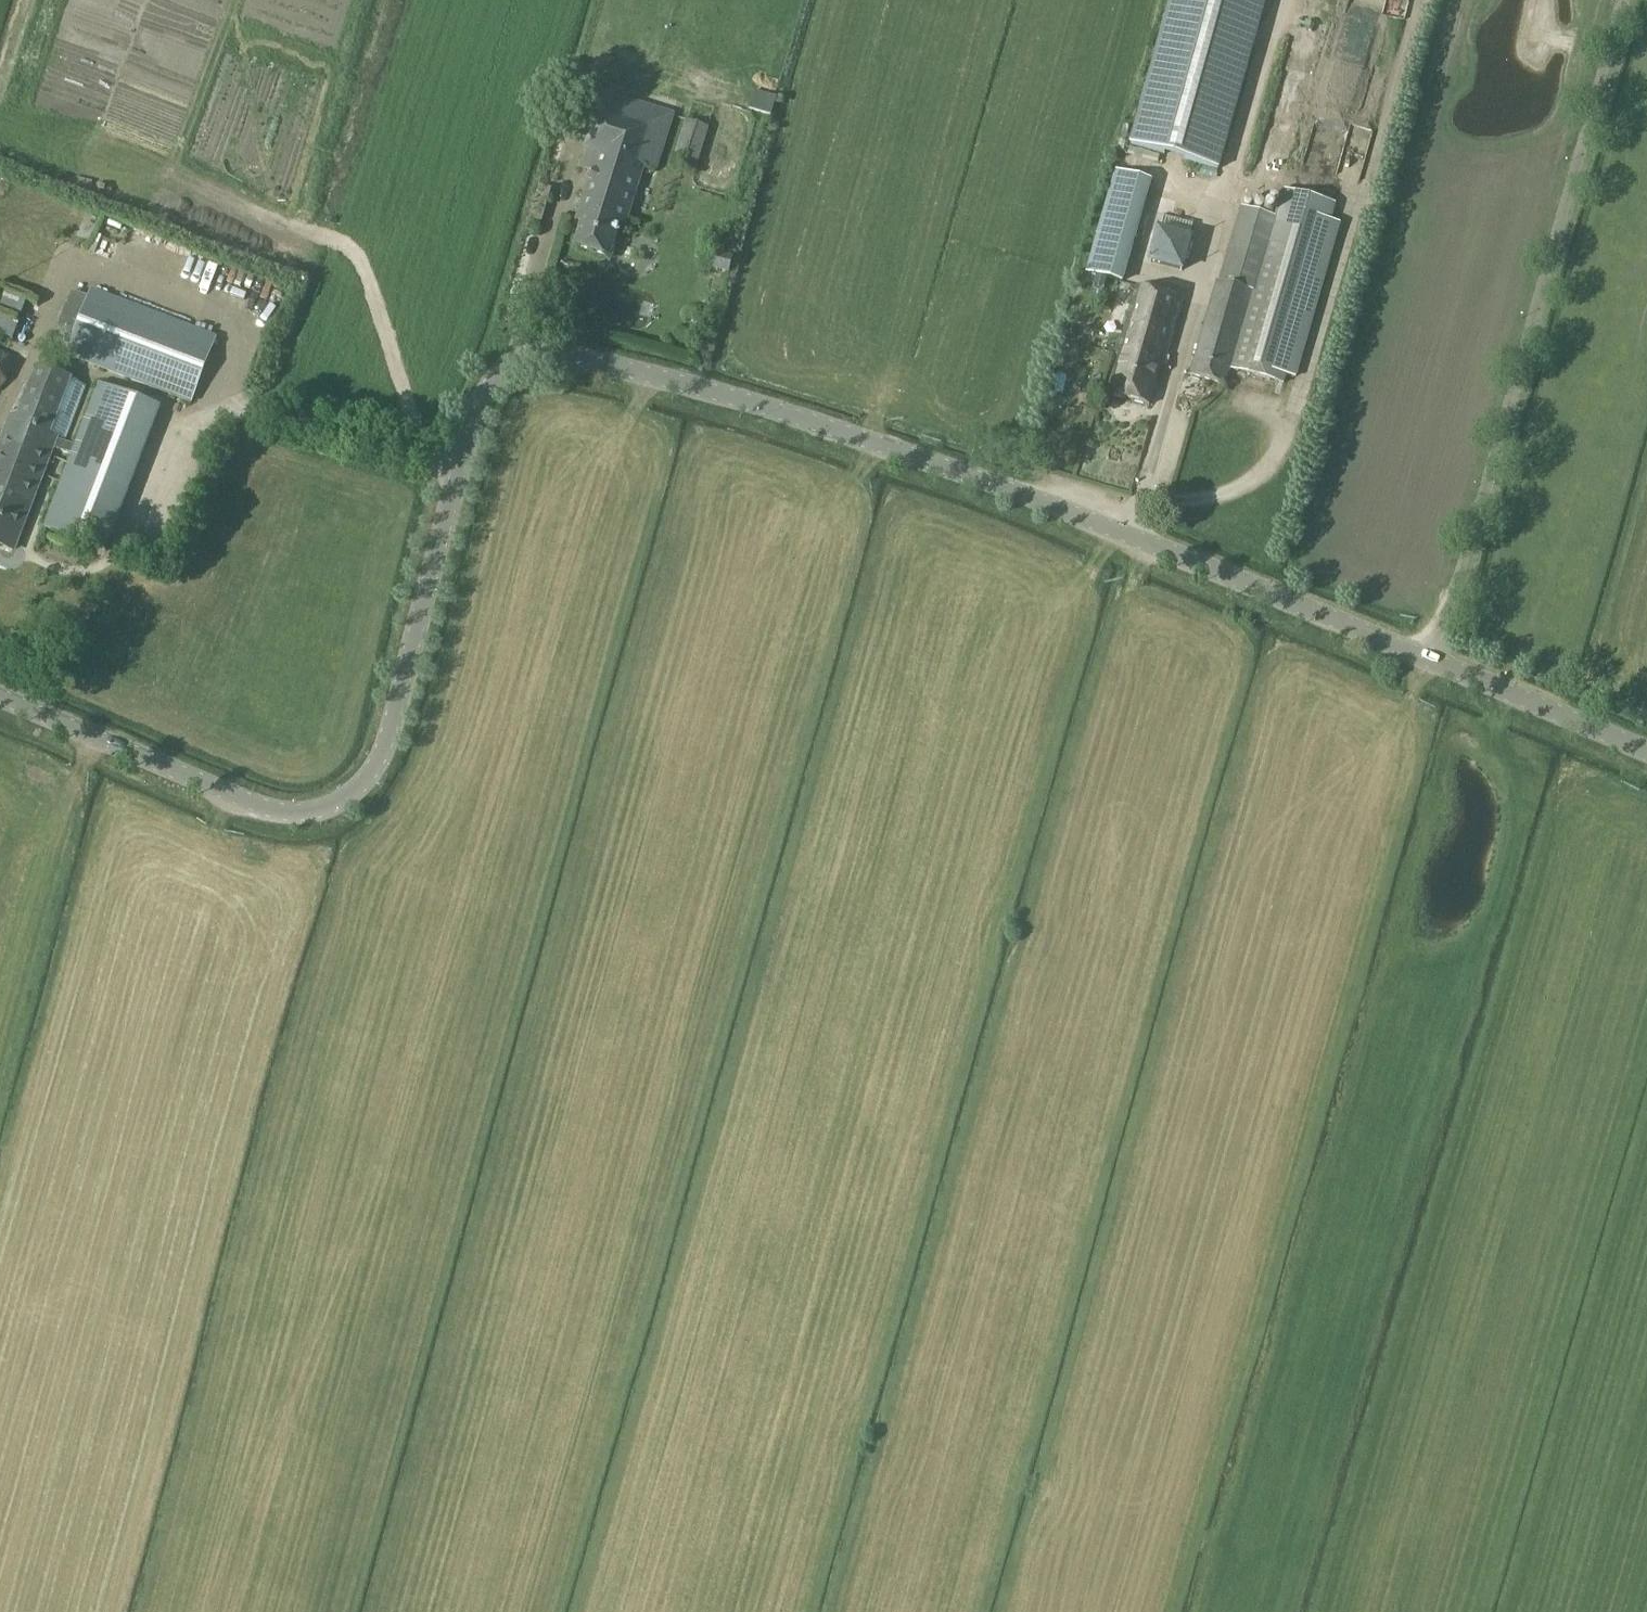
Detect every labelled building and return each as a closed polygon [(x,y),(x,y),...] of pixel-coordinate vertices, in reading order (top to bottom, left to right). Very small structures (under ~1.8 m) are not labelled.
[(1129,144),(1217,168),(1264,0),(1169,0),(1129,144)] [(754,91),(749,108),(771,115),(776,97),(754,91)] [(585,212),(575,244),(611,255),(620,224),(625,226),(644,166),(654,169),(670,116),(671,113),(605,92),(604,96),(587,149),(599,152),(581,211),(585,212)] [(687,122),(673,166),(694,172),(708,128),(687,122)] [(1133,240),(1150,181),(1115,171),(1098,231),(1095,244),(1129,253),(1133,240)] [(552,189),(540,185),(530,219),(542,222),(552,189)] [(1217,281),(1190,373),(1228,384),(1232,369),(1284,384),(1287,375),(1296,378),(1341,222),(1332,219),(1337,203),(1331,201),(1285,189),(1281,201),(1277,217),(1269,244),(1232,234),(1223,266),(1259,276),(1255,292),(1219,281),(1217,281)] [(1188,239),(1186,238),(1160,232),(1159,231),(1159,233),(1152,261),(1151,262),(1153,262),(1180,270),(1182,270),(1182,268),(1188,244),(1189,241),(1190,239),(1188,239)] [(717,253),(713,267),(730,271),(734,257),(717,253)] [(1097,275),(1094,286),(1104,289),(1107,278),(1097,275)] [(1181,298),(1134,285),(1115,353),(1118,353),(1106,393),(1148,405),(1159,366),(1162,366),(1181,298)] [(90,288),(87,296),(73,290),(53,342),(68,348),(66,353),(190,399),(214,335),(90,288)] [(6,381),(10,369),(9,355),(0,352),(0,387),(6,381)] [(13,551),(14,549),(52,448),(55,439),(56,435),(64,439),(85,384),(38,367),(18,420),(11,417),(0,447),(0,546),(13,551)] [(72,454),(45,526),(107,549),(160,405),(99,382),(75,445),(55,439),(52,448),(72,454)]
